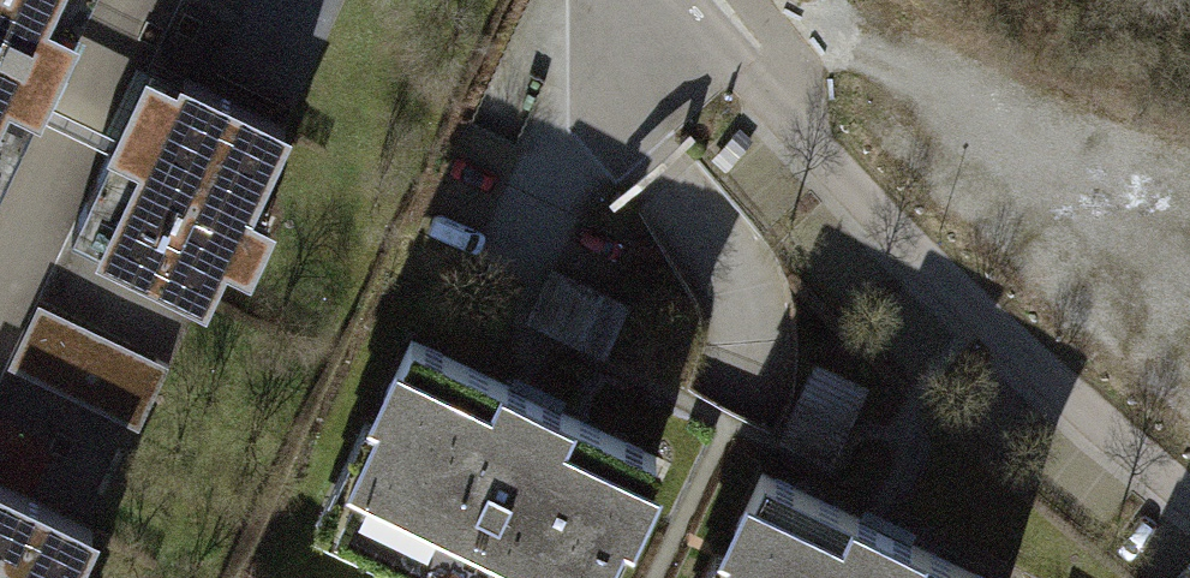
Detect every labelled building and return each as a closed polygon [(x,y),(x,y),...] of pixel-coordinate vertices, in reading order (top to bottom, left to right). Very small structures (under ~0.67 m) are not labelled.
[(55,68),(86,0),(0,0),(0,190),(55,68)] [(154,58),(68,236),(204,301),(289,123),(154,58)] [(50,284),(13,359),(143,421),(179,346),(50,284)] [(314,498),(477,577),(596,577),(655,457),(397,330),(314,498)] [(742,465),(689,577),(983,577),(742,465)] [(107,527),(0,476),(0,577),(82,577),(107,527)]
